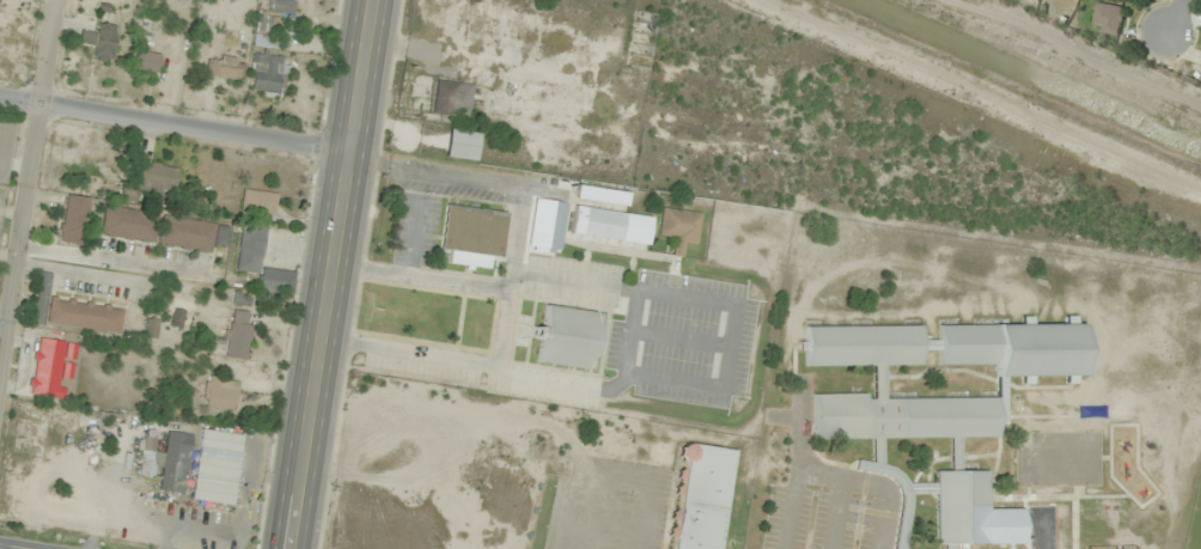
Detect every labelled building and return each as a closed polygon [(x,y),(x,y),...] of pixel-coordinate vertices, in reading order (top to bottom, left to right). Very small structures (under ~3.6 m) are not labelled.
[(253,47),(279,50),(283,19),(292,20),(294,1),(287,0),(269,0),(267,12),(257,11),(253,47)] [(1091,29),(1118,35),(1123,7),(1096,2),(1091,29)] [(115,26),(96,24),(96,33),(80,32),(78,44),(94,46),(92,60),(111,62),(115,26)] [(160,53),(133,51),(131,75),(158,77),(160,53)] [(251,94),(283,94),(283,54),(251,54),(251,94)] [(243,78),(243,56),(206,58),(207,79),(243,78)] [(432,114),(470,118),(474,85),(436,81),(432,114)] [(478,133),(447,130),(445,158),(476,161),(478,133)] [(173,192),(176,167),(134,163),(132,187),(173,192)] [(628,193),(577,186),(575,203),(574,203),(570,236),(621,243),(628,193)] [(272,221),(275,193),(242,190),(240,218),(272,221)] [(58,242),(82,245),(88,198),(65,195),(58,242)] [(501,259),(506,212),(445,205),(440,250),(449,251),(448,265),(488,269),(490,257),(501,259)] [(152,244),(157,215),(104,206),(99,235),(152,244)] [(696,244),(700,214),(662,208),(658,238),(696,244)] [(225,249),(228,226),(161,218),(157,246),(213,253),(213,248),(225,249)] [(258,275),(256,290),(292,295),(294,272),(259,268),(265,228),(241,225),(235,272),(258,275)] [(32,323),(120,334),(123,307),(47,298),(50,274),(38,272),(32,323)] [(598,313),(545,305),(542,328),(534,327),(532,339),(539,340),(536,364),(590,372),(598,313)] [(226,358),(248,358),(248,312),(226,312),(226,358)] [(156,338),(157,321),(144,320),(144,338),(156,338)] [(804,327),(804,348),(806,348),(806,366),(873,366),(873,395),(813,395),(813,439),(874,439),(874,460),(886,460),(879,438),(951,438),(951,473),(936,494),(936,544),(988,544),(988,471),(961,471),(961,438),(990,438),(1005,419),(1005,377),(1062,377),(1071,384),(1083,370),(1083,324),(938,324),(938,340),(922,340),(918,327),(804,327)] [(65,342),(35,338),(27,395),(58,399),(65,342)] [(237,382),(206,376),(201,405),(232,410),(237,382)] [(242,435),(199,429),(191,501),(233,506),(242,435)] [(191,435),(167,432),(164,454),(141,451),(138,475),(160,479),(159,491),(182,494),(191,435)] [(680,443),(667,548),(721,548),(733,450),(680,443)] [(856,468),(899,482),(902,473),(859,459),(856,468)]
